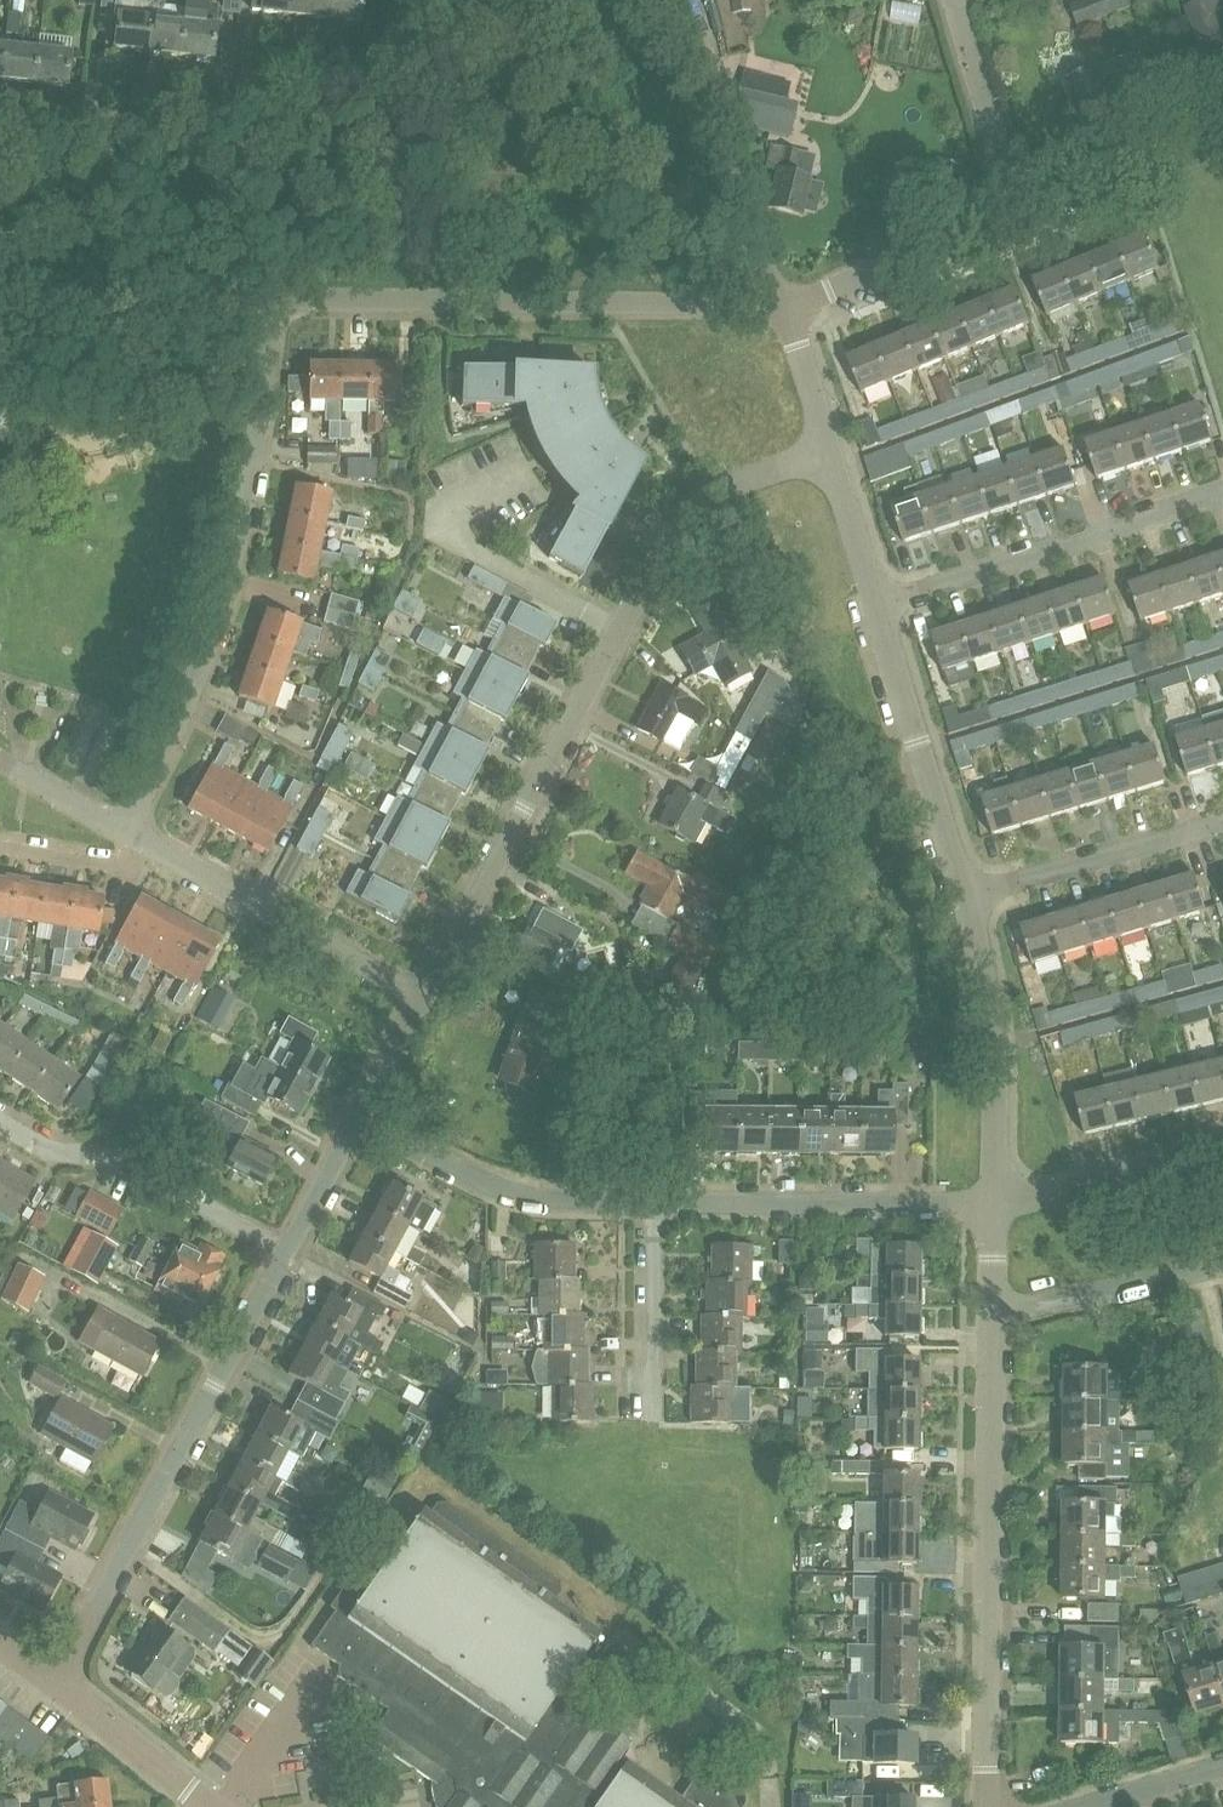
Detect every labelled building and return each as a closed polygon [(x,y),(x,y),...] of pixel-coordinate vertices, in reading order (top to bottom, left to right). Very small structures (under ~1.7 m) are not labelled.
[(117,9),(118,0),(101,0),(101,7),(117,9)] [(180,56),(184,21),(183,21),(184,9),(164,7),(165,0),(153,0),(151,19),(150,19),(147,52),(180,56)] [(180,56),(214,59),(217,26),(216,25),(218,6),(206,4),(206,0),(186,0),(185,9),(184,9),(183,21),(184,21),(180,56)] [(249,10),(263,12),(294,15),(296,0),(250,0),(249,10)] [(326,19),(328,0),(296,0),(294,15),(326,19)] [(360,23),(363,0),(328,0),(326,19),(360,23)] [(748,0),(732,0),(734,13),(750,10),(748,0)] [(1078,28),(1139,5),(1140,7),(1156,1),(1156,0),(1077,0),(1078,3),(1070,6),(1078,28)] [(1210,65),(1222,60),(1222,0),(1211,0),(1187,10),(1210,65)] [(7,33),(19,35),(21,14),(9,12),(7,33)] [(114,49),(147,52),(150,19),(118,15),(114,49)] [(295,24),(293,41),(305,43),(307,25),(295,24)] [(915,26),(910,43),(929,47),(933,30),(915,26)] [(1086,36),(1090,51),(1119,44),(1115,28),(1086,36)] [(1,80),(33,83),(37,50),(4,46),(1,80)] [(33,83),(67,87),(71,53),(37,50),(33,83)] [(731,124),(789,139),(798,103),(765,95),(769,77),(745,71),(740,89),(739,89),(731,124)] [(811,178),(798,175),(801,164),(796,163),(799,153),(773,147),(768,167),(778,170),(769,207),(801,216),(803,211),(816,215),(824,185),(810,181),(811,178)] [(385,189),(398,190),(398,178),(386,177),(385,189)] [(878,205),(874,197),(866,197),(862,204),(866,211),(874,212),(878,205)] [(1118,246),(1133,282),(1156,272),(1161,282),(1171,278),(1166,266),(1160,268),(1146,234),(1118,246)] [(1090,258),(1105,293),(1133,282),(1118,246),(1090,258)] [(1062,269),(1077,305),(1105,293),(1090,258),(1062,269)] [(1034,281),(1049,317),(1077,305),(1062,269),(1034,281)] [(988,301),(1002,335),(1031,323),(1016,289),(988,301)] [(960,312),(974,347),(1002,335),(988,301),(960,312)] [(932,324),(946,358),(974,347),(960,312),(932,324)] [(1152,328),(1157,342),(1187,331),(1182,317),(1152,328)] [(904,335),(918,370),(946,358),(932,324),(904,335)] [(1124,339),(1129,353),(1157,342),(1152,328),(1124,339)] [(876,347),(890,381),(918,370),(904,335),(876,347)] [(1096,349),(1101,363),(1129,353),(1124,339),(1096,349)] [(1180,340),(1152,351),(1157,365),(1186,354),(1180,340)] [(847,359),(861,393),(890,381),(876,347),(847,359)] [(1058,363),(1063,377),(1101,363),(1096,349),(1084,354),(1068,359),(1065,351),(1055,355),(1058,363)] [(1152,351),(1124,361),(1129,375),(1133,385),(1161,375),(1157,365),(1152,351)] [(1019,377),(1024,391),(1063,377),(1058,363),(1055,355),(1043,359),(1046,367),(1019,377)] [(1124,361),(1096,372),(1101,386),(1129,375),(1124,361)] [(341,420),(340,398),(341,364),(311,363),(311,398),(325,398),(326,422),(329,422),(329,439),(339,439),(339,438),(340,422),(341,422),(341,420)] [(26,365),(12,364),(11,384),(25,384),(26,365)] [(340,398),(369,399),(370,364),(341,364),(340,398)] [(370,364),(369,399),(399,399),(399,365),(370,364)] [(558,452),(606,424),(602,417),(599,410),(597,403),(595,395),(594,388),(593,380),(594,372),(463,368),(461,407),(517,409),(517,408),(541,403),(544,416),(548,428),(552,440),(558,452)] [(1096,372),(1057,386),(1062,400),(1101,386),(1096,372)] [(934,409),(940,423),(968,413),(962,398),(959,389),(955,391),(948,374),(934,380),(944,405),(934,409)] [(991,388),(996,402),(1024,391),(1019,377),(991,388)] [(962,398),(968,413),(996,402),(991,388),(962,398)] [(1037,394),(1019,401),(1024,414),(1042,408),(1037,394)] [(990,411),(996,425),(1024,414),(1019,401),(990,411)] [(1174,414),(1186,450),(1215,441),(1203,404),(1174,414)] [(906,419),(911,434),(940,423),(934,409),(906,419)] [(962,422),(967,436),(996,425),(990,411),(962,422)] [(1145,423),(1157,460),(1186,450),(1174,414),(1145,423)] [(368,434),(383,434),(383,416),(368,416),(368,434)] [(856,427),(865,451),(911,434),(906,419),(878,430),(874,420),(856,427)] [(339,438),(339,439),(351,439),(351,422),(341,422),(340,422),(339,438)] [(934,432),(939,446),(967,436),(962,422),(934,432)] [(1117,433),(1129,469),(1157,460),(1145,423),(1117,433)] [(549,558),(583,576),(645,461),(638,457),(632,453),(626,448),(620,443),(615,437),(610,431),(606,424),(558,452),(565,463),(573,473),(582,482),(591,491),(575,510),(549,558)] [(906,443),(911,457),(939,446),(934,432),(906,443)] [(1087,442),(1100,479),(1129,469),(1117,433),(1087,442)] [(865,458),(870,472),(911,457),(906,443),(865,458)] [(307,448),(308,464),(335,464),(335,448),(307,448)] [(1038,459),(1050,495),(1079,486),(1067,449),(1038,459)] [(1010,468),(1022,505),(1050,495),(1038,459),(1010,468)] [(376,460),(348,460),(348,479),(376,479),(376,460)] [(385,481),(403,482),(405,462),(387,460),(385,481)] [(981,477),(993,514),(1022,505),(1010,468),(981,477)] [(953,487),(965,524),(993,514),(981,477),(953,487)] [(895,506),(907,542),(936,533),(924,496),(922,497),(919,485),(906,490),(909,501),(895,506)] [(292,515),(327,522),(330,508),(333,492),(298,486),(292,515)] [(924,496),(936,533),(965,524),(953,487),(924,496)] [(287,545),(321,551),(327,522),(292,515),(292,516),(287,545)] [(365,520),(349,517),(347,527),(363,530),(365,520)] [(321,552),(321,551),(287,545),(281,574),(316,581),(318,566),(339,570),(340,567),(358,571),(360,560),(341,556),(321,552)] [(341,554),(341,556),(360,560),(362,550),(343,547),(341,554)] [(1201,604),(1222,597),(1222,574),(1218,558),(1189,568),(1201,604)] [(468,578),(500,595),(506,583),(475,566),(468,578)] [(1161,577),(1172,613),(1201,604),(1189,568),(1161,577)] [(1131,587),(1143,623),(1172,613),(1161,577),(1131,587)] [(1077,589),(1089,625),(1118,615),(1106,580),(1077,589)] [(1049,598),(1060,634),(1089,625),(1077,589),(1049,598)] [(394,607),(414,618),(423,601),(403,590),(394,607)] [(330,607),(356,614),(359,603),(334,595),(330,607)] [(498,642),(530,660),(538,645),(544,648),(556,625),(504,597),(492,620),(505,628),(498,642)] [(1020,608),(1032,644),(1060,634),(1049,598),(1020,608)] [(714,602),(695,613),(707,634),(681,649),(695,674),(712,665),(724,686),(751,671),(714,602)] [(326,622),(351,630),(356,614),(330,607),(326,622)] [(992,617),(1003,653),(1032,644),(1020,608),(992,617)] [(269,611),(260,640),(292,650),(292,651),(291,654),(306,658),(311,644),(317,646),(323,629),(269,611)] [(963,627),(975,662),(1003,653),(992,617),(963,627)] [(934,636),(946,672),(975,662),(963,627),(934,636)] [(1216,651),(1222,649),(1222,633),(1212,637),(1216,651)] [(1183,646),(1188,660),(1216,651),(1212,637),(1183,646)] [(292,650),(260,640),(251,667),(283,678),(291,654),(292,651),(292,650)] [(1139,645),(1148,673),(1188,660),(1183,646),(1155,655),(1151,641),(1139,645)] [(464,672),(516,700),(528,678),(522,675),(530,660),(498,642),(490,657),(476,650),(464,672)] [(1104,670),(1109,685),(1148,673),(1139,645),(1127,649),(1131,662),(1104,670)] [(368,668),(383,675),(392,658),(377,650),(368,668)] [(347,668),(356,671),(361,655),(352,652),(347,668)] [(1215,658),(1186,667),(1191,682),(1220,672),(1215,658)] [(975,663),(956,672),(961,684),(981,676),(975,663)] [(241,695),(274,706),(283,678),(251,667),(241,695)] [(1147,680),(1154,704),(1168,700),(1165,690),(1191,682),(1186,667),(1147,680)] [(341,686),(350,688),(356,671),(347,668),(341,686)] [(359,685),(374,693),(383,675),(368,668),(359,685)] [(1075,679),(1080,694),(1109,685),(1104,670),(1075,679)] [(458,716),(491,733),(499,719),(505,722),(516,700),(464,672),(453,694),(466,701),(458,716)] [(1047,689),(1051,703),(1080,694),(1075,679),(1047,689)] [(1107,692),(1112,707),(1141,698),(1136,683),(1107,692)] [(638,728),(663,742),(678,714),(698,725),(707,709),(662,684),(652,701),(638,728)] [(299,696),(315,702),(319,692),(303,686),(299,696)] [(1051,703),(1047,689),(1029,694),(1018,698),(1023,712),(1051,703)] [(1078,701),(1083,716),(1112,707),(1107,692),(1078,701)] [(740,736),(751,741),(773,701),(758,693),(737,733),(740,736)] [(989,707),(994,722),(1023,712),(1018,698),(989,707)] [(1050,710),(1054,725),(1083,716),(1078,701),(1050,710)] [(942,711),(950,736),(994,722),(989,707),(960,716),(957,706),(942,711)] [(296,708),(294,727),(320,729),(322,711),(296,708)] [(1050,710),(1021,720),(1026,734),(1054,725),(1050,710)] [(425,746),(477,773),(489,751),(483,748),(491,733),(458,716),(450,731),(437,723),(425,746)] [(1021,720),(992,729),(997,743),(1026,734),(1021,720)] [(750,752),(773,764),(789,734),(766,722),(750,752)] [(331,742),(346,749),(354,732),(340,724),(331,742)] [(1217,768),(1222,766),(1222,727),(1206,732),(1217,768)] [(253,746),(259,735),(257,734),(246,728),(240,739),(253,746)] [(952,741),(962,772),(976,767),(971,752),(997,743),(992,729),(952,741)] [(824,736),(819,744),(829,750),(830,748),(834,742),(827,730),(824,736)] [(1176,741),(1187,777),(1217,768),(1206,732),(1176,741)] [(718,769),(731,775),(743,754),(744,755),(751,741),(740,736),(737,733),(729,747),(730,748),(725,758),(718,769)] [(322,759),(337,767),(346,749),(331,742),(322,759)] [(190,808),(217,822),(242,776),(225,767),(235,748),(226,744),(207,778),(190,808)] [(465,796),(477,773),(425,746),(413,768),(427,775),(419,790),(451,807),(459,792),(465,796)] [(1126,755),(1137,792),(1167,783),(1155,746),(1126,755)] [(740,768),(749,773),(757,760),(748,755),(740,768)] [(1097,764),(1108,800),(1137,792),(1126,755),(1097,764)] [(731,775),(718,769),(698,758),(690,773),(723,790),(731,775)] [(1069,772),(1080,809),(1108,800),(1097,764),(1069,772)] [(265,790),(268,791),(277,772),(268,767),(259,783),(260,784),(259,786),(242,776),(217,822),(243,836),(259,806),(258,805),(265,793),(264,792),(265,790)] [(1040,781),(1051,818),(1080,809),(1069,772),(1040,781)] [(982,799),(993,835),(1022,826),(1011,790),(1012,789),(1009,778),(996,782),(999,793),(982,799)] [(284,799),(268,791),(265,790),(264,792),(265,793),(258,805),(259,806),(243,836),(270,851),(305,786),(294,781),(284,799)] [(1011,790),(1022,826),(1051,818),(1040,781),(1012,789),(1011,790)] [(727,834),(736,819),(720,810),(727,797),(706,786),(700,799),(679,788),(661,824),(680,834),(678,837),(687,841),(688,838),(695,842),(706,822),(727,834)] [(386,819),(438,847),(450,825),(444,822),(451,807),(419,790),(411,804),(398,797),(386,819)] [(320,809),(308,829),(323,837),(333,816),(320,809)] [(380,863),(412,881),(420,866),(426,869),(438,847),(386,819),(374,841),(387,849),(380,863)] [(323,837),(308,829),(297,850),(311,857),(323,837)] [(642,904),(672,920),(682,901),(697,910),(702,902),(725,914),(735,896),(694,874),(692,878),(664,863),(663,864),(638,850),(627,871),(652,885),(642,904)] [(346,894),(398,922),(410,899),(404,895),(412,881),(380,863),(372,878),(358,871),(346,894)] [(1166,884),(1178,921),(1206,912),(1195,875),(1166,884)] [(18,882),(0,879),(0,957),(5,958),(9,938),(13,917),(12,917),(18,882)] [(22,919),(41,922),(47,887),(18,882),(12,917),(13,917),(9,938),(5,958),(16,960),(18,943),(20,928),(21,928),(22,919)] [(1138,892),(1149,929),(1178,921),(1166,884),(1138,892)] [(55,951),(53,964),(64,965),(76,891),(47,887),(41,922),(56,924),(51,951),(55,951)] [(76,891),(64,965),(63,968),(73,969),(75,953),(79,953),(83,929),(100,931),(101,922),(103,907),(105,896),(76,891)] [(1109,901),(1120,938),(1149,929),(1138,892),(1109,901)] [(144,959),(169,912),(143,897),(106,965),(116,970),(127,950),(143,959),(144,959)] [(1080,910),(1092,947),(1120,938),(1109,901),(1080,910)] [(103,907),(101,922),(113,924),(115,909),(103,907)] [(1052,919),(1063,956),(1092,947),(1080,910),(1052,919)] [(151,963),(169,973),(195,926),(169,912),(144,959),(133,979),(140,983),(151,963)] [(1023,928),(1035,965),(1063,956),(1052,919),(1023,928)] [(550,965),(559,970),(569,951),(560,946),(562,941),(531,924),(515,952),(547,970),(550,965)] [(685,951),(707,964),(708,964),(715,951),(692,938),(693,936),(671,924),(662,940),(684,952),(685,951)] [(174,1002),(183,1007),(194,986),(196,988),(222,940),(195,926),(169,973),(185,982),(174,1002)] [(1198,988),(1222,981),(1222,954),(1193,962),(1196,972),(1194,973),(1198,988)] [(679,955),(659,996),(683,1008),(703,967),(679,955)] [(4,964),(3,974),(11,975),(13,965),(4,964)] [(50,977),(62,978),(63,968),(64,965),(53,964),(50,977)] [(1165,981),(1169,996),(1198,988),(1194,973),(1192,965),(1163,973),(1166,980),(1165,981)] [(97,989),(100,970),(73,966),(71,985),(97,989)] [(1136,989),(1140,1003),(1169,996),(1165,981),(1136,989)] [(526,1008),(602,1025),(607,1000),(573,992),(532,982),(526,1008)] [(702,1010),(706,1010),(710,986),(705,985),(702,1010)] [(195,1017),(219,1030),(236,999),(212,986),(195,1017)] [(1078,1005),(1082,1019),(1111,1011),(1107,997),(1104,987),(1075,995),(1078,1005)] [(1204,992),(1208,1007),(1212,1006),(1215,1017),(1222,1015),(1222,987),(1204,992)] [(1107,997),(1111,1011),(1140,1003),(1136,989),(1107,997)] [(1204,992),(1175,1000),(1179,1015),(1208,1007),(1204,992)] [(18,1005),(47,1019),(48,1017),(53,1008),(24,994),(18,1005)] [(1175,1000),(1146,1008),(1150,1023),(1179,1015),(1175,1000)] [(1060,1010),(1064,1025),(1082,1019),(1078,1005),(1060,1010)] [(1054,1027),(1048,1007),(1034,1011),(1040,1031),(1054,1027)] [(47,1019),(73,1032),(79,1021),(53,1008),(48,1017),(47,1019)] [(1146,1008),(1117,1016),(1121,1031),(1150,1023),(1146,1008)] [(1117,1016),(1088,1024),(1092,1039),(1121,1031),(1117,1016)] [(281,1069),(315,1087),(330,1059),(309,1047),(317,1034),(289,1019),(281,1032),(296,1040),(281,1069)] [(538,1071),(548,1074),(560,1038),(521,1024),(504,1074),(502,1080),(531,1091),(538,1071)] [(1063,1047),(1092,1039),(1088,1024),(1059,1032),(1063,1047)] [(10,1075),(30,1044),(5,1028),(0,1035),(0,1069),(10,1075)] [(154,1047),(165,1054),(174,1039),(163,1032),(154,1047)] [(94,1064),(108,1072),(123,1043),(110,1036),(94,1064)] [(769,1043),(769,1042),(750,1042),(749,1061),(769,1062),(769,1060),(769,1043)] [(769,1060),(800,1061),(800,1043),(769,1043),(769,1060)] [(812,1055),(832,1055),(832,1043),(812,1043),(812,1055)] [(832,1055),(850,1056),(850,1054),(863,1054),(863,1044),(832,1043),(832,1055)] [(10,1075),(35,1091),(55,1060),(30,1044),(10,1075)] [(910,1055),(927,1055),(927,1046),(910,1046),(910,1055)] [(61,1107),(67,1111),(78,1094),(72,1090),(81,1077),(55,1060),(35,1091),(61,1108),(61,1107)] [(1202,1107),(1222,1101),(1222,1068),(1222,1063),(1193,1070),(1202,1107)] [(77,1090),(90,1099),(106,1074),(94,1066),(77,1090)] [(266,1095),(300,1114),(315,1087),(281,1069),(266,1095)] [(1163,1077),(1172,1114),(1202,1107),(1193,1070),(1163,1077)] [(1134,1085),(1143,1121),(1172,1114),(1163,1077),(1134,1085)] [(861,1153),(891,1153),(892,1124),(908,1124),(908,1084),(893,1084),(893,1090),(878,1090),(877,1111),(861,1111),(861,1153)] [(1105,1092),(1114,1128),(1143,1121),(1134,1085),(1105,1092)] [(705,1151),(737,1152),(737,1110),(720,1110),(720,1099),(708,1099),(708,1091),(693,1091),(693,1122),(706,1122),(705,1151)] [(1076,1099),(1085,1135),(1114,1128),(1105,1092),(1076,1099)] [(829,1153),(860,1153),(861,1153),(861,1111),(845,1110),(845,1094),(831,1094),(830,1111),(829,1111),(829,1153)] [(230,1168),(264,1186),(279,1158),(242,1138),(251,1122),(208,1098),(204,1106),(202,1110),(205,1119),(210,1122),(196,1147),(199,1157),(228,1172),(230,1168)] [(270,1120),(274,1105),(248,1099),(244,1113),(270,1120)] [(737,1152),(768,1152),(768,1111),(737,1110),(737,1152)] [(768,1152),(798,1152),(799,1111),(768,1111),(768,1152)] [(798,1152),(829,1153),(829,1111),(799,1111),(798,1152)] [(14,1217),(36,1179),(6,1161),(0,1172),(0,1209),(14,1217)] [(376,1209),(409,1226),(422,1233),(437,1207),(413,1194),(415,1189),(397,1178),(394,1184),(391,1182),(376,1209)] [(76,1212),(92,1221),(105,1198),(89,1188),(76,1212)] [(92,1221),(108,1230),(122,1207),(105,1198),(92,1221)] [(26,1208),(21,1216),(28,1220),(33,1212),(26,1208)] [(376,1209),(362,1236),(394,1253),(409,1226),(376,1209)] [(47,1216),(38,1210),(30,1225),(39,1230),(47,1216)] [(70,1270),(97,1285),(119,1247),(92,1232),(70,1270)] [(373,1292),(405,1309),(416,1289),(409,1285),(411,1281),(400,1274),(387,1266),(394,1253),(362,1236),(349,1261),(381,1278),(373,1292)] [(136,1248),(149,1255),(154,1244),(141,1237),(136,1248)] [(169,1265),(211,1287),(222,1265),(221,1264),(225,1257),(208,1248),(207,1252),(182,1239),(169,1265)] [(871,1277),(920,1277),(920,1246),(872,1246),(872,1239),(857,1239),(857,1259),(871,1259),(871,1276),(871,1277)] [(779,1241),(779,1265),(793,1265),(793,1241),(779,1241)] [(535,1281),(540,1281),(573,1280),(573,1245),(535,1245),(535,1281)] [(486,1254),(473,1247),(467,1259),(480,1266),(486,1254)] [(715,1282),(748,1283),(753,1283),(754,1248),(715,1247),(715,1282)] [(143,1267),(149,1255),(136,1248),(129,1261),(143,1267)] [(407,1259),(419,1265),(425,1255),(412,1248),(407,1259)] [(806,1271),(822,1271),(822,1254),(806,1254),(806,1271)] [(491,1278),(506,1278),(506,1261),(491,1261),(491,1278)] [(29,1313),(46,1277),(18,1264),(16,1268),(8,1264),(0,1280),(0,1297),(2,1298),(1,1300),(29,1313)] [(183,1296),(201,1305),(211,1287),(169,1265),(156,1289),(181,1301),(183,1296)] [(815,1276),(801,1276),(801,1289),(813,1289),(815,1289),(815,1276)] [(871,1305),(920,1306),(920,1277),(871,1277),(871,1276),(857,1276),(857,1288),(871,1288),(871,1305)] [(544,1316),(578,1315),(578,1280),(573,1280),(540,1281),(540,1316),(544,1316)] [(709,1317),(743,1318),(747,1318),(748,1283),(715,1282),(710,1282),(709,1317)] [(330,1295),(315,1322),(361,1347),(361,1346),(378,1355),(384,1343),(367,1334),(377,1316),(381,1318),(387,1307),(353,1289),(345,1303),(330,1295)] [(813,1305),(813,1289),(801,1289),(802,1305),(813,1305)] [(491,1314),(507,1314),(507,1302),(491,1302),(491,1314)] [(777,1304),(778,1314),(790,1314),(789,1304),(777,1304)] [(886,1336),(920,1336),(920,1306),(871,1305),(856,1305),(856,1306),(846,1305),(845,1317),(857,1317),(869,1317),(869,1319),(886,1319),(886,1336)] [(100,1309),(82,1341),(143,1375),(161,1342),(100,1309)] [(545,1351),(583,1351),(583,1315),(578,1315),(544,1316),(545,1350),(545,1351)] [(704,1352),(737,1353),(742,1353),(743,1318),(709,1317),(704,1317),(704,1352)] [(806,1321),(806,1343),(828,1343),(828,1321),(806,1321)] [(302,1347),(348,1372),(359,1378),(364,1367),(354,1361),(361,1347),(315,1322),(302,1347)] [(466,1330),(460,1341),(471,1347),(477,1336),(466,1330)] [(492,1349),(514,1349),(514,1337),(491,1337),(492,1349)] [(288,1373),(345,1403),(351,1392),(341,1387),(348,1372),(302,1347),(288,1373)] [(537,1386),(554,1386),(588,1386),(588,1351),(583,1351),(545,1351),(545,1350),(537,1350),(537,1353),(536,1353),(532,1368),(536,1384),(537,1384),(537,1386)] [(870,1391),(919,1391),(919,1360),(891,1360),(891,1352),(856,1351),(856,1372),(871,1372),(871,1389),(870,1391)] [(698,1387),(732,1388),(737,1388),(737,1353),(704,1352),(699,1352),(698,1387)] [(28,1383),(57,1399),(68,1381),(39,1365),(28,1383)] [(1115,1368),(1065,1368),(1065,1402),(1107,1402),(1107,1401),(1126,1401),(1127,1383),(1115,1383),(1115,1368)] [(506,1385),(506,1373),(488,1372),(488,1384),(506,1385)] [(823,1389),(824,1373),(804,1372),(804,1389),(823,1389)] [(554,1386),(554,1422),(593,1422),(593,1386),(588,1386),(554,1386)] [(693,1423),(731,1423),(732,1388),(698,1387),(693,1387),(693,1423)] [(419,1409),(445,1424),(455,1406),(429,1391),(419,1409)] [(919,1421),(919,1391),(870,1391),(870,1403),(885,1403),(885,1418),(885,1420),(919,1421)] [(477,1415),(493,1415),(494,1392),(478,1392),(477,1415)] [(812,1417),(812,1398),(799,1398),(799,1417),(812,1417)] [(60,1460),(85,1473),(92,1461),(94,1462),(112,1427),(62,1399),(42,1434),(67,1447),(60,1460)] [(289,1452),(302,1459),(315,1433),(330,1440),(339,1423),(297,1401),(288,1418),(270,1408),(255,1437),(288,1454),(289,1452)] [(1065,1402),(1065,1433),(1107,1434),(1107,1431),(1107,1402),(1065,1402)] [(409,1448),(419,1453),(438,1421),(412,1407),(406,1417),(421,1426),(409,1448)] [(783,1424),(793,1424),(794,1411),(784,1410),(783,1424)] [(919,1450),(919,1421),(885,1420),(885,1418),(855,1418),(855,1420),(843,1419),(842,1430),(874,1431),(874,1449),(919,1450)] [(1107,1431),(1107,1434),(1065,1433),(1065,1465),(1081,1465),(1081,1479),(1108,1480),(1127,1480),(1127,1478),(1130,1478),(1131,1444),(1138,1444),(1138,1445),(1155,1445),(1155,1432),(1107,1431)] [(255,1437),(242,1462),(275,1479),(288,1454),(255,1437)] [(419,1455),(400,1445),(396,1453),(415,1463),(419,1455)] [(832,1474),(870,1474),(870,1461),(832,1461),(832,1474)] [(242,1462),(228,1489),(261,1506),(261,1505),(285,1518),(294,1523),(301,1510),(279,1498),(279,1497),(277,1496),(284,1483),(275,1479),(242,1462)] [(1197,1477),(1195,1472),(1190,1470),(1185,1472),(1182,1476),(1184,1482),(1189,1484),(1194,1482),(1197,1477)] [(286,1484),(299,1491),(305,1480),(292,1473),(286,1484)] [(394,1485),(372,1474),(364,1489),(386,1500),(394,1485)] [(884,1505),(918,1505),(918,1475),(884,1474),(884,1503),(884,1505)] [(305,1480),(299,1491),(307,1496),(313,1484),(305,1480)] [(1065,1504),(1065,1536),(1106,1537),(1106,1535),(1107,1517),(1116,1517),(1116,1504),(1117,1504),(1117,1488),(1081,1487),(1080,1504),(1065,1504)] [(228,1489),(215,1515),(262,1540),(263,1539),(272,1544),(300,1559),(301,1560),(309,1546),(278,1530),(278,1531),(266,1525),(267,1524),(255,1518),(261,1506),(228,1489)] [(5,1530),(39,1548),(46,1534),(75,1549),(77,1545),(84,1548),(92,1533),(85,1530),(92,1516),(49,1494),(38,1516),(18,1506),(5,1530)] [(808,1504),(797,1504),(796,1503),(796,1513),(797,1513),(808,1513),(808,1504)] [(855,1535),(918,1536),(918,1505),(884,1505),(884,1503),(854,1503),(854,1532),(855,1532),(855,1535)] [(746,1804),(745,1794),(711,1770),(701,1771),(682,1799),(623,1757),(628,1750),(627,1739),(594,1717),(585,1718),(584,1720),(580,1706),(588,1695),(570,1682),(598,1641),(596,1630),(556,1603),(562,1594),(561,1582),(448,1504),(436,1506),(429,1517),(419,1517),(379,1575),(362,1564),(330,1609),(335,1612),(310,1648),(339,1667),(339,1676),(389,1711),(374,1733),(373,1741),(428,1780),(436,1779),(439,1799),(448,1804),(446,1806),(744,1806),(746,1804)] [(215,1515),(200,1543),(218,1552),(233,1560),(233,1559),(244,1565),(243,1565),(250,1569),(254,1562),(260,1565),(272,1544),(263,1539),(262,1540),(215,1515)] [(43,1610),(60,1577),(31,1562),(39,1548),(5,1530),(0,1540),(0,1559),(12,1565),(0,1587),(12,1593),(9,1598),(28,1608),(31,1603),(43,1610)] [(855,1573),(888,1573),(888,1563),(917,1563),(918,1536),(855,1535),(855,1544),(855,1573)] [(1106,1568),(1106,1547),(1106,1537),(1065,1536),(1064,1568),(1106,1568)] [(1137,1537),(1123,1537),(1123,1548),(1137,1548),(1137,1537)] [(285,1555),(273,1576),(287,1583),(298,1562),(285,1555)] [(298,1562),(287,1583),(303,1592),(316,1568),(301,1560),(300,1559),(298,1562)] [(1206,1569),(1215,1597),(1222,1594),(1222,1574),(1220,1565),(1206,1569)] [(1064,1601),(1105,1601),(1106,1581),(1123,1581),(1123,1578),(1136,1578),(1136,1568),(1106,1568),(1064,1568),(1064,1601)] [(1206,1569),(1192,1573),(1201,1601),(1215,1597),(1206,1569)] [(1201,1601),(1192,1573),(1179,1578),(1182,1588),(1185,1599),(1187,1605),(1201,1601)] [(868,1616),(917,1617),(917,1589),(888,1588),(888,1579),(854,1578),(854,1599),(868,1600),(868,1616)] [(801,1579),(801,1591),(807,1591),(813,1585),(813,1579),(801,1579)] [(1167,1605),(1185,1600),(1185,1599),(1182,1588),(1164,1593),(1167,1605)] [(168,1620),(214,1653),(230,1630),(185,1597),(168,1620)] [(1090,1622),(1121,1622),(1121,1605),(1090,1604),(1090,1622)] [(917,1617),(868,1616),(853,1616),(853,1629),(867,1629),(867,1645),(916,1646),(917,1617)] [(128,1671),(168,1700),(181,1683),(179,1681),(195,1659),(196,1649),(189,1644),(188,1647),(157,1625),(135,1657),(137,1659),(128,1671)] [(1105,1681),(1105,1679),(1105,1650),(1120,1650),(1121,1627),(1090,1627),(1090,1649),(1064,1649),(1063,1681),(1105,1681)] [(1196,1716),(1222,1708),(1222,1695),(1214,1665),(1197,1671),(1184,1627),(1164,1633),(1167,1644),(1169,1644),(1180,1679),(1184,1678),(1196,1716)] [(1206,1636),(1211,1652),(1222,1648),(1218,1633),(1206,1636)] [(237,1634),(218,1650),(226,1660),(246,1644),(237,1634)] [(233,1672),(255,1687),(274,1661),(251,1645),(233,1672)] [(916,1676),(916,1646),(867,1645),(847,1645),(847,1658),(862,1658),(861,1675),(916,1676)] [(785,1669),(796,1669),(802,1670),(802,1656),(796,1656),(785,1656),(785,1669)] [(1222,1695),(1222,1663),(1214,1665),(1222,1695)] [(916,1676),(861,1675),(859,1675),(859,1704),(863,1704),(863,1706),(916,1707),(916,1676)] [(1104,1710),(1105,1692),(1105,1681),(1063,1681),(1063,1712),(1104,1713),(1104,1710)] [(1136,1681),(1120,1681),(1120,1693),(1136,1694),(1136,1681)] [(5,1742),(31,1761),(48,1738),(0,1704),(0,1749),(5,1742)] [(1104,1713),(1063,1712),(1063,1744),(1121,1745),(1121,1723),(1161,1724),(1167,1742),(1185,1737),(1176,1712),(1121,1710),(1104,1710),(1104,1713)] [(809,1737),(814,1729),(798,1720),(798,1730),(809,1737)] [(214,1740),(205,1734),(192,1753),(201,1759),(214,1740)] [(915,1735),(861,1734),(860,1763),(872,1762),(872,1774),(896,1775),(894,1763),(915,1765),(915,1735)] [(915,1798),(863,1797),(863,1779),(834,1779),(834,1797),(852,1797),(852,1806),(915,1806),(915,1798)] [(37,1802),(38,1806),(110,1806),(107,1780),(75,1785),(73,1786),(56,1788),(57,1799),(37,1802)]
